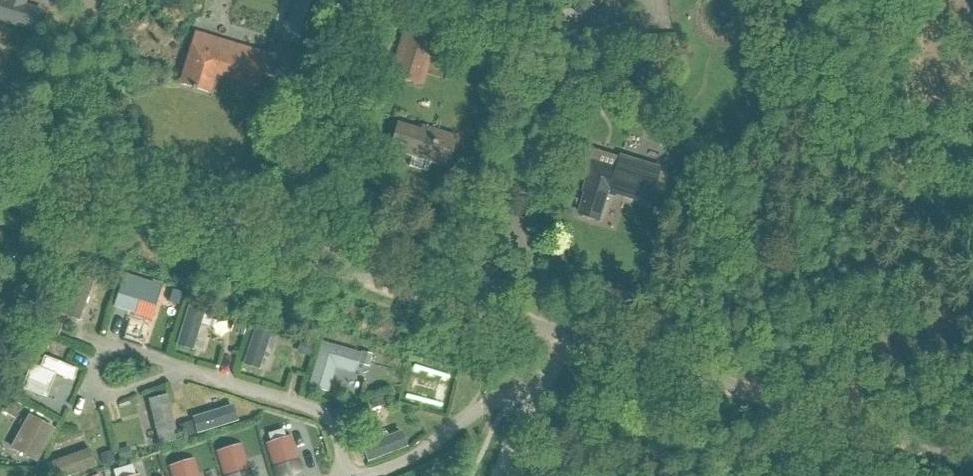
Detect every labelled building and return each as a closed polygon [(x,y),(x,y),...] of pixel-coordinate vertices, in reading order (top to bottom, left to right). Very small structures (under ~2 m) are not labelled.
[(36,31),(41,14),(22,8),(24,0),(0,0),(0,19),(36,31)] [(281,40),(308,48),(323,0),(293,0),(281,40)] [(567,7),(584,20),(600,0),(573,0),(567,7)] [(403,23),(388,75),(412,83),(417,67),(424,69),(435,33),(403,23)] [(191,45),(178,85),(207,94),(213,75),(255,89),(262,68),(191,45)] [(400,156),(403,157),(445,169),(454,139),(416,128),(415,132),(394,126),(387,150),(401,154),(400,156)] [(578,144),(569,174),(587,180),(584,189),(587,190),(580,212),(599,217),(608,190),(615,192),(616,190),(650,200),(658,175),(660,168),(621,156),(620,158),(593,150),(593,149),(578,144)] [(123,276),(113,308),(133,315),(137,302),(154,307),(160,288),(123,276)] [(206,306),(188,301),(177,342),(195,347),(205,311),(206,306)] [(260,369),(273,325),(255,319),(242,364),(260,369)] [(121,333),(118,344),(139,349),(142,339),(121,333)] [(355,370),(360,350),(321,339),(308,383),(328,388),(335,364),(355,370)] [(70,381),(77,365),(36,349),(20,387),(46,397),(55,375),(70,381)] [(165,396),(145,402),(158,446),(178,441),(165,396)] [(236,422),(230,405),(189,418),(195,435),(236,422)] [(35,459),(54,424),(27,409),(8,444),(35,459)] [(402,429),(358,446),(364,463),(409,447),(402,429)] [(265,443),(275,475),(286,475),(301,472),(290,436),(265,443)] [(90,444),(44,459),(49,475),(65,475),(97,466),(90,444)] [(215,451),(222,475),(249,475),(240,444),(215,451)] [(168,466),(171,475),(200,475),(195,459),(168,466)]
